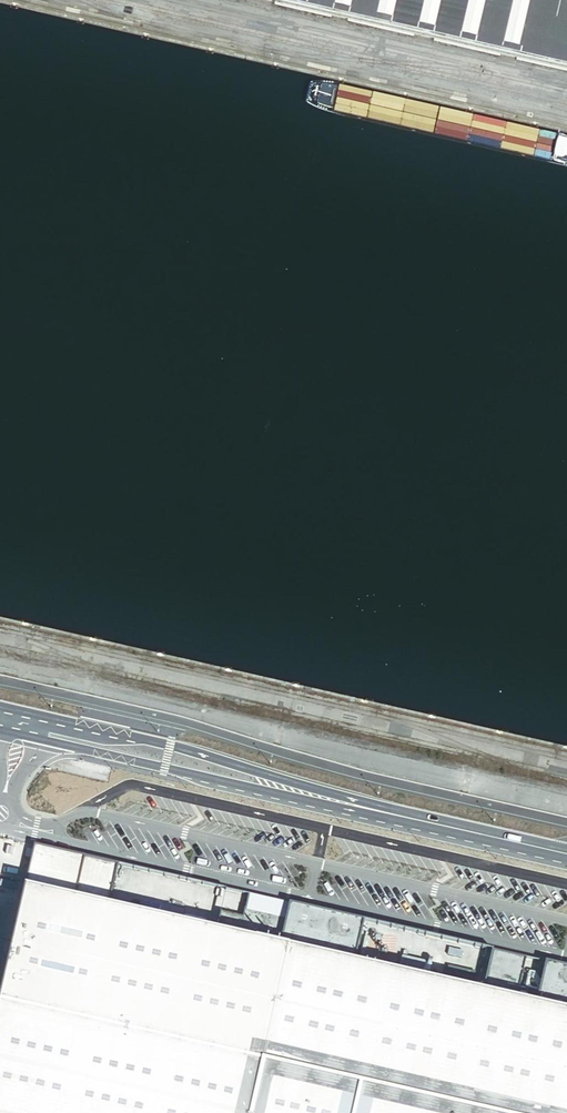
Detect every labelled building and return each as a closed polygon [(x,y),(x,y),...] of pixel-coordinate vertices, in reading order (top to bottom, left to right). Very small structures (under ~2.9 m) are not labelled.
[(276,1),(275,3),(566,69),(566,0),(273,0),(276,1)] [(28,891),(0,1016),(0,1112),(566,1112),(566,1013),(28,891)]
